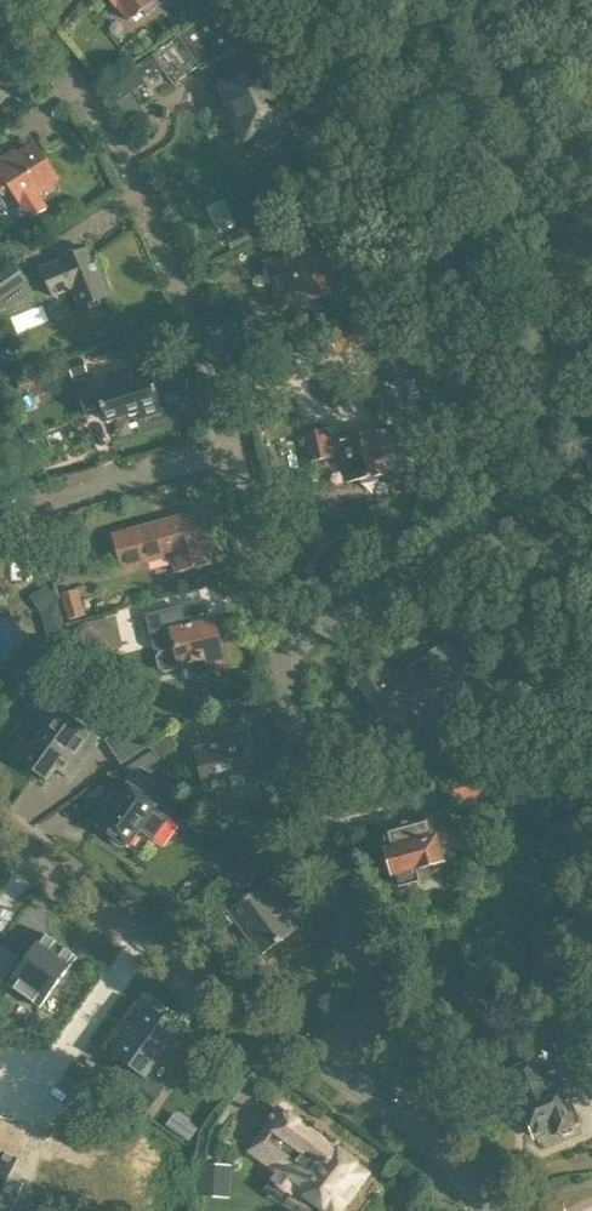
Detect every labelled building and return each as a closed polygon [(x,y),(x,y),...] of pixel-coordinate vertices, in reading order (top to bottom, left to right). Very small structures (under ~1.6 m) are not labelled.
[(116,7),(117,6),(128,20),(142,9),(154,0),(111,0),(116,7)] [(178,38),(197,66),(242,35),(232,21),(244,13),(235,0),(233,0),(223,7),(178,38)] [(178,38),(153,55),(163,70),(172,83),(197,66),(178,38)] [(153,55),(106,86),(117,102),(130,93),(163,70),(153,55)] [(259,56),(218,72),(222,84),(245,141),(254,138),(257,145),(265,149),(277,144),(281,135),(278,128),(287,125),(264,67),(263,67),(259,56)] [(29,221),(48,208),(39,194),(60,181),(34,141),(10,157),(7,152),(0,157),(0,183),(3,181),(29,221)] [(318,234),(323,247),(351,238),(345,223),(318,234)] [(245,228),(225,237),(231,250),(251,241),(245,228)] [(266,263),(283,309),(327,292),(310,247),(266,263)] [(62,261),(41,269),(52,296),(73,288),(80,307),(111,295),(102,274),(98,276),(87,249),(62,259),(62,261)] [(5,305),(2,300),(27,283),(12,262),(0,270),(0,308),(5,305)] [(380,289),(364,295),(371,309),(386,303),(380,289)] [(376,319),(357,326),(363,342),(383,334),(376,319)] [(399,335),(389,338),(395,359),(405,356),(399,335)] [(82,359),(67,364),(71,376),(86,372),(82,359)] [(135,373),(94,386),(93,382),(75,388),(84,415),(101,411),(104,420),(137,410),(140,419),(162,412),(148,369),(147,369),(145,362),(133,366),(135,373)] [(311,461),(331,457),(330,455),(342,452),(349,482),(404,471),(395,427),(374,432),(374,431),(339,438),(340,439),(327,442),(325,429),(306,433),(311,461)] [(171,555),(176,573),(210,563),(196,512),(111,536),(121,569),(171,555)] [(35,606),(36,608),(57,602),(50,574),(28,580),(35,606)] [(77,589),(60,594),(68,620),(85,615),(77,589)] [(98,640),(116,636),(115,632),(111,615),(85,621),(98,640)] [(174,648),(159,651),(156,657),(158,667),(163,671),(175,669),(178,664),(205,658),(208,672),(225,668),(213,619),(170,629),(174,648)] [(85,621),(73,631),(87,649),(98,640),(85,621)] [(482,625),(473,630),(479,642),(488,637),(482,625)] [(383,664),(355,682),(377,716),(403,699),(409,709),(416,704),(425,706),(427,695),(441,686),(460,688),(467,670),(447,640),(422,656),(406,666),(390,676),(383,664)] [(46,780),(56,768),(63,773),(71,762),(78,767),(99,740),(60,710),(44,729),(31,746),(22,740),(12,753),(21,760),(20,761),(27,765),(26,771),(35,777),(40,775),(46,780)] [(131,722),(105,739),(120,764),(128,759),(147,747),(131,722)] [(247,772),(246,768),(251,766),(249,757),(244,757),(240,739),(206,746),(203,732),(189,735),(192,751),(195,750),(204,789),(225,785),(224,777),(247,772)] [(128,759),(120,764),(129,777),(142,768),(150,774),(160,767),(147,747),(128,759)] [(174,748),(158,758),(166,771),(182,760),(174,748)] [(496,767),(479,772),(484,794),(502,789),(496,767)] [(97,822),(96,824),(111,835),(109,838),(121,846),(123,843),(128,847),(129,846),(127,844),(137,830),(152,841),(169,819),(154,808),(155,806),(157,807),(158,806),(143,796),(147,791),(154,781),(140,771),(133,780),(131,779),(127,784),(125,782),(124,784),(126,785),(118,797),(114,794),(104,808),(108,810),(98,824),(97,822)] [(450,781),(456,801),(484,794),(479,772),(450,781)] [(385,851),(392,875),(395,874),(398,886),(418,881),(415,870),(442,862),(438,845),(465,837),(457,808),(381,830),(387,850),(385,851)] [(246,864),(222,880),(231,894),(248,882),(255,877),(246,864)] [(239,902),(228,910),(261,955),(296,929),(283,911),(292,905),(272,878),(251,893),(248,890),(252,888),(248,882),(231,894),(234,899),(236,898),(239,902)] [(77,956),(43,932),(8,984),(41,1007),(77,956)] [(122,1060),(108,1080),(147,1108),(161,1088),(146,1077),(180,1031),(147,1007),(133,1027),(135,1028),(130,1035),(128,1034),(113,1054),(122,1060)] [(588,1030),(587,1028),(552,1043),(564,1069),(591,1056),(591,1028),(588,1030)] [(508,1071),(519,1098),(532,1131),(533,1131),(535,1137),(551,1131),(551,1133),(556,1132),(561,1136),(572,1132),(573,1125),(577,1123),(568,1100),(574,1098),(567,1079),(566,1080),(562,1069),(540,1078),(533,1062),(508,1071)] [(478,1093),(476,1105),(488,1107),(489,1095),(478,1093)] [(321,1209),(322,1210),(324,1209),(327,1210),(340,1210),(368,1173),(357,1164),(358,1163),(357,1162),(355,1164),(352,1161),(354,1159),(342,1151),(341,1153),(335,1149),(324,1141),(324,1140),(309,1129),(309,1130),(298,1123),(300,1121),(289,1112),(287,1115),(278,1108),(273,1115),(272,1114),(269,1119),(270,1120),(264,1127),(265,1128),(249,1150),(272,1168),(270,1169),(276,1173),(273,1178),(292,1192),(296,1188),(302,1192),(302,1193),(308,1197),(306,1199),(317,1207),(319,1206),(322,1208),(321,1209)] [(185,1120),(177,1132),(188,1141),(197,1128),(185,1120)] [(18,1195),(2,1188),(15,1159),(0,1152),(0,1210),(11,1210),(18,1195)] [(196,1197),(229,1198),(231,1165),(198,1163),(196,1197)]
